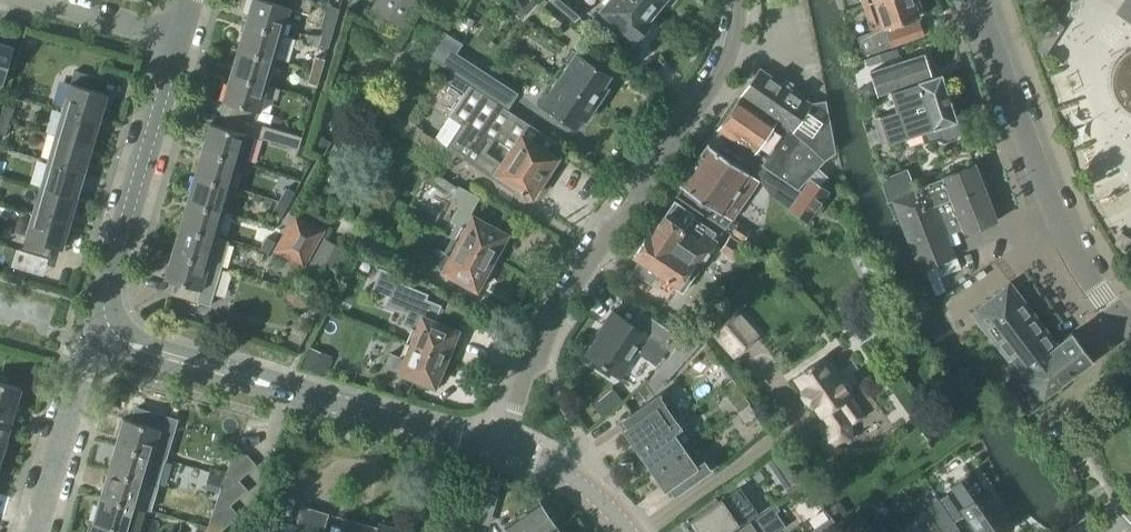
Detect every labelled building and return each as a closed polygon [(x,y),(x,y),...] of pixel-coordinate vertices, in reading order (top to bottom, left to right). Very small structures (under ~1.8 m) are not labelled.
[(245,23),(281,34),(289,7),(309,13),(313,0),(252,0),(245,23)] [(402,24),(418,0),(379,0),(375,6),(402,24)] [(578,7),(568,0),(549,0),(537,16),(555,29),(565,16),(570,19),(578,7)] [(636,0),(610,0),(601,10),(603,12),(597,19),(611,30),(617,23),(637,40),(650,24),(645,21),(651,13),(636,0)] [(651,13),(662,0),(636,0),(651,13)] [(862,4),(871,32),(856,37),(863,56),(923,35),(918,22),(899,28),(897,23),(917,16),(913,7),(917,5),(915,0),(875,0),(862,4)] [(1116,13),(1130,22),(1130,0),(1125,0),(1116,13)] [(339,9),(330,6),(327,5),(321,26),(323,27),(318,45),(328,47),(339,9)] [(245,23),(237,49),(274,59),(281,34),(245,23)] [(457,52),(464,41),(443,29),(428,54),(512,102),(520,88),(457,52)] [(1050,30),(1040,45),(1048,50),(1058,35),(1050,30)] [(3,84),(13,47),(0,43),(0,83),(3,84)] [(237,49),(230,75),(266,86),(266,85),(274,59),(237,49)] [(1129,50),(1126,51),(1123,54),(1121,56),(1118,59),(1118,60),(1116,63),(1114,66),(1113,69),(1112,73),(1111,76),(1111,80),(1111,83),(1111,86),(1112,90),(1113,93),(1114,96),(1116,99),(1118,102),(1120,105),(1122,108),(1125,110),(1126,110),(1129,112),(1130,114),(1130,49),(1129,50)] [(568,64),(558,78),(597,104),(607,89),(602,86),(609,76),(572,52),(565,63),(568,64)] [(878,95),(889,91),(889,90),(929,77),(922,54),(888,65),(870,71),(878,95)] [(315,57),(311,70),(320,73),(324,60),(315,57)] [(759,68),(739,97),(790,132),(825,160),(835,153),(825,101),(810,103),(789,89),(793,84),(785,78),(781,83),(759,68)] [(320,73),(311,70),(307,84),(316,86),(320,73)] [(70,83),(63,108),(99,119),(107,94),(96,91),(100,78),(74,71),(70,83)] [(551,165),(556,158),(552,155),(560,144),(484,95),(468,84),(451,73),(446,81),(464,93),(435,139),(422,130),(422,129),(390,109),(382,121),(449,164),(455,154),(463,159),(472,165),(513,192),(517,187),(521,189),(520,191),(523,193),(524,191),(531,196),(532,194),(537,194),(543,184),(542,179),(551,165)] [(889,90),(889,91),(896,111),(874,118),(880,136),(885,134),(887,141),(904,136),(904,137),(920,132),(924,142),(936,138),(942,142),(955,138),(955,137),(958,131),(959,131),(955,121),(956,121),(955,118),(954,118),(949,102),(950,102),(947,93),(946,93),(941,77),(942,76),(941,74),(930,77),(929,77),(889,90)] [(227,102),(223,115),(255,124),(255,123),(263,96),(275,99),(278,88),(266,85),(266,86),(230,75),(222,101),(227,102)] [(597,104),(558,78),(548,93),(546,91),(538,103),(575,127),(581,117),(586,120),(597,104)] [(790,132),(739,97),(718,129),(764,161),(761,165),(782,179),(797,189),(824,161),(825,160),(790,132)] [(0,117),(0,119),(9,122),(13,108),(4,105),(0,117)] [(63,108),(55,135),(91,147),(99,119),(63,108)] [(209,123),(201,150),(238,161),(246,163),(254,137),(298,150),(302,137),(255,123),(255,124),(223,115),(219,126),(209,123)] [(0,119),(0,134),(5,135),(9,122),(0,119)] [(309,148),(323,156),(330,142),(316,134),(309,148)] [(55,135),(47,161),(84,172),(91,147),(55,135)] [(707,144),(692,165),(679,185),(680,185),(674,194),(744,241),(750,232),(724,215),(739,192),(748,198),(760,180),(751,175),(752,174),(707,144)] [(201,150),(194,176),(231,186),(238,161),(201,150)] [(47,161),(40,186),(77,197),(84,172),(47,161)] [(915,191),(894,201),(919,270),(924,268),(932,289),(945,285),(937,263),(954,256),(945,234),(961,228),(963,233),(996,221),(989,202),(990,199),(986,188),(983,189),(977,173),(979,172),(979,169),(975,168),(974,164),(972,165),(973,165),(941,178),(925,185),(926,187),(915,191)] [(906,170),(881,179),(890,201),(893,200),(894,201),(915,191),(906,170)] [(194,176),(186,201),(224,212),(231,186),(194,176)] [(809,179),(793,203),(789,209),(804,219),(824,189),(809,179)] [(40,186),(32,212),(69,223),(77,197),(40,186)] [(479,197),(459,186),(452,199),(472,210),(479,197)] [(285,188),(278,200),(287,205),(293,192),(285,188)] [(287,205),(278,200),(271,212),(280,217),(287,205)] [(674,200),(651,233),(650,232),(633,256),(639,260),(631,271),(651,285),(658,273),(676,285),(674,287),(682,292),(717,241),(712,237),(715,232),(692,216),(694,214),(674,200)] [(186,201),(179,226),(217,236),(224,212),(186,201)] [(506,234),(470,215),(458,208),(452,220),(456,223),(449,236),(453,238),(492,260),(493,257),(497,257),(502,249),(500,246),(506,234)] [(69,223),(32,212),(25,238),(25,239),(21,251),(48,259),(51,246),(61,249),(69,223)] [(276,250),(302,263),(320,230),(294,216),(276,250)] [(179,226),(172,252),(221,267),(229,240),(217,236),(179,226)] [(1114,244),(1125,251),(1130,242),(1130,239),(1121,233),(1114,244)] [(274,242),(269,239),(266,237),(259,250),(268,255),(274,242)] [(721,249),(738,261),(746,249),(729,237),(721,249)] [(302,277),(323,288),(343,249),(323,238),(302,277)] [(492,260),(453,238),(445,253),(437,249),(430,261),(440,267),(439,269),(476,289),(485,273),(489,273),(493,265),(491,261),(492,260)] [(221,267),(172,252),(164,279),(174,282),(170,294),(210,305),(221,267)] [(440,305),(425,299),(427,294),(397,282),(388,304),(407,311),(402,324),(416,330),(410,344),(445,359),(446,356),(449,357),(454,345),(451,344),(457,331),(434,321),(440,305)] [(1004,383),(1012,394),(1027,413),(1045,399),(1043,396),(1092,359),(1071,333),(1057,344),(1010,282),(971,311),(1018,373),(1004,383)] [(304,318),(312,323),(320,306),(312,302),(304,318)] [(444,312),(461,320),(464,311),(448,303),(444,312)] [(599,335),(587,354),(586,355),(617,376),(645,334),(670,350),(679,335),(640,310),(631,323),(612,311),(597,334),(599,335)] [(760,335),(737,310),(710,334),(733,359),(760,335)] [(688,336),(648,381),(658,390),(698,345),(688,336)] [(445,359),(410,344),(404,359),(390,353),(385,366),(434,386),(439,373),(443,374),(447,362),(444,361),(445,359)] [(309,348),(302,367),(324,376),(331,356),(309,348)] [(800,390),(811,406),(813,405),(820,416),(821,415),(827,423),(829,441),(851,440),(850,425),(863,416),(849,396),(850,396),(847,391),(851,388),(845,380),(841,383),(833,372),(834,368),(829,361),(826,361),(823,357),(794,378),(802,389),(800,390)] [(13,415),(21,388),(0,382),(0,411),(13,415)] [(624,430),(636,447),(668,424),(657,409),(664,403),(658,395),(623,419),(629,427),(624,430)] [(731,403),(738,413),(749,405),(742,395),(731,403)] [(749,405),(738,413),(745,423),(756,415),(749,405)] [(6,441),(13,415),(0,411),(0,439),(6,441)] [(686,412),(668,424),(636,447),(653,472),(685,450),(697,442),(685,424),(692,420),(686,412)] [(123,418),(115,444),(152,455),(160,429),(123,418)] [(108,471),(144,481),(157,485),(165,459),(152,455),(115,444),(108,471)] [(234,450),(225,476),(238,480),(256,465),(247,455),(234,450)] [(685,450),(653,472),(665,488),(669,485),(674,493),(709,468),(703,460),(696,465),(685,450)] [(982,453),(976,450),(971,453),(971,460),(976,463),(982,460),(982,453)] [(769,463),(776,473),(788,466),(780,455),(769,463)] [(108,471),(100,496),(137,507),(144,481),(108,471)] [(225,476),(216,501),(230,505),(247,490),(238,480),(225,476)] [(978,531),(1005,531),(1007,531),(1006,529),(1010,526),(987,491),(985,493),(974,476),(962,484),(973,501),(965,507),(953,490),(939,499),(948,513),(954,522),(965,514),(978,531)] [(498,493),(484,488),(475,516),(488,521),(498,493)] [(721,499),(685,524),(690,531),(727,531),(741,523),(743,525),(758,514),(746,497),(744,499),(736,489),(724,497),(726,501),(724,502),(721,499)] [(93,522),(129,531),(137,507),(100,496),(93,522)] [(216,501),(207,527),(221,531),(239,515),(230,505),(216,501)] [(555,527),(537,501),(505,523),(511,531),(547,531),(555,527)] [(852,519),(839,501),(829,508),(841,526),(852,519)] [(735,531),(776,531),(784,526),(775,512),(778,509),(775,504),(735,531)] [(327,514),(301,506),(294,531),(322,531),(327,514)] [(954,522),(948,513),(943,517),(949,525),(954,522)] [(831,516),(808,531),(841,531),(831,516)] [(935,517),(921,527),(924,531),(945,531),(935,517)] [(397,527),(398,524),(383,519),(382,523),(379,522),(377,528),(344,519),(340,531),(414,531),(397,527)] [(844,531),(865,531),(856,520),(842,529),(844,531)] [(90,531),(129,531),(93,522),(90,531)]
